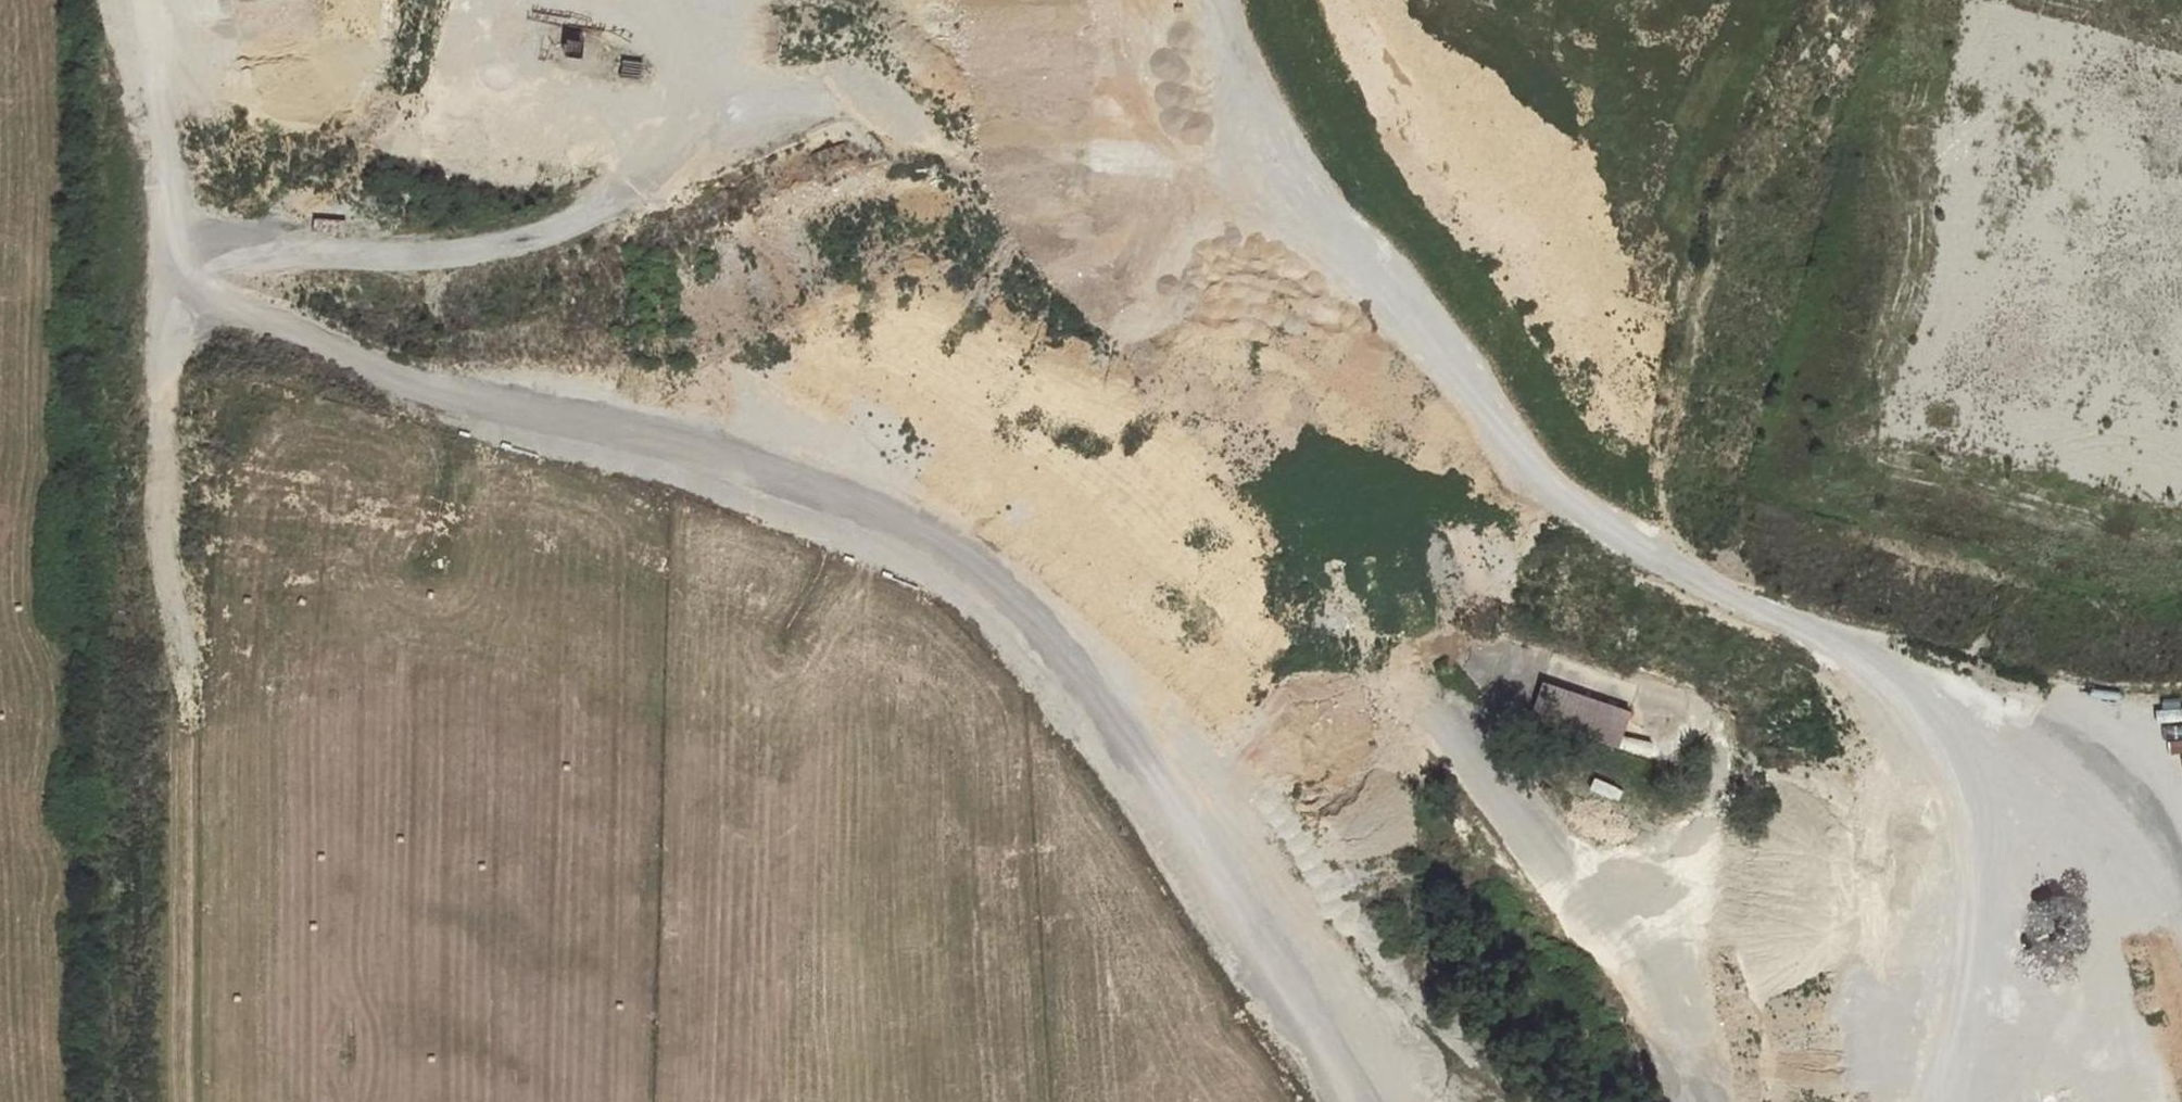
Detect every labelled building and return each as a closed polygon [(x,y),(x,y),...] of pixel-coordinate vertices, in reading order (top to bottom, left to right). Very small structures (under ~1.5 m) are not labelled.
[(1631,714),(1545,685),(1534,719),(1620,748),(1631,714)] [(1625,737),(1622,750),(1647,756),(1650,743),(1625,737)]
